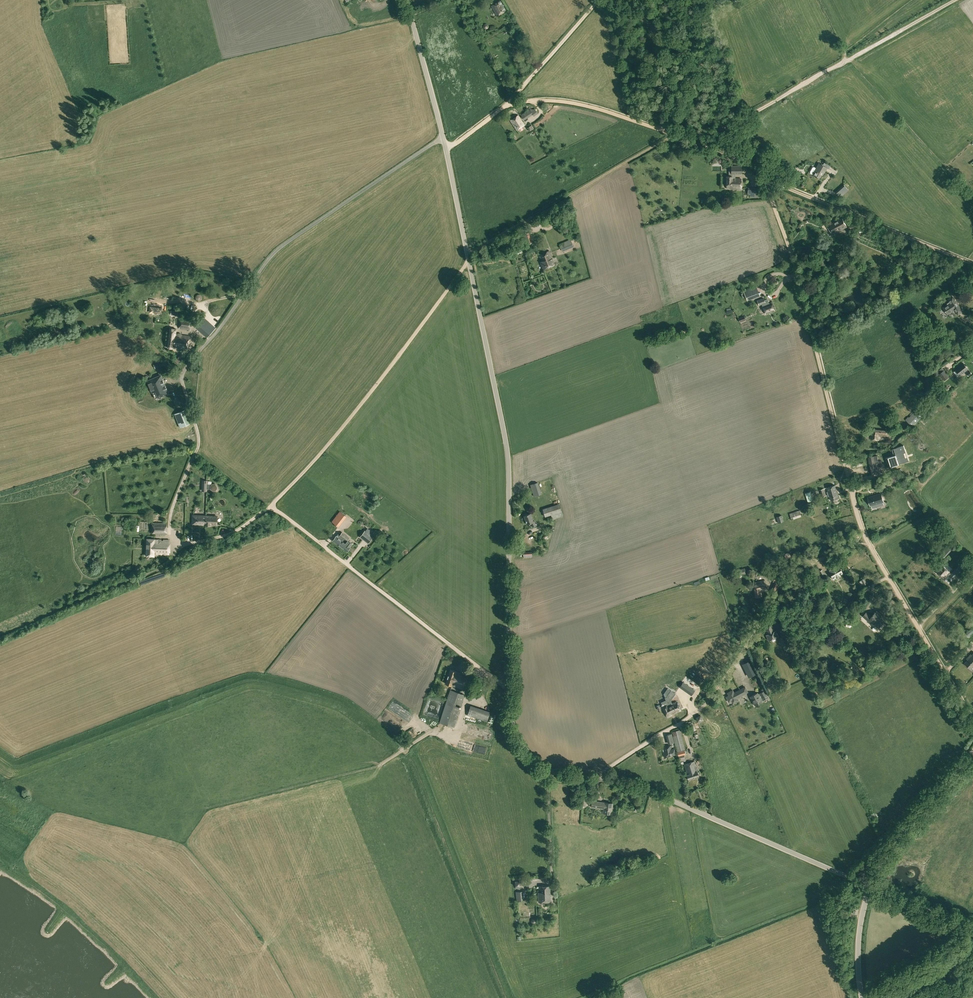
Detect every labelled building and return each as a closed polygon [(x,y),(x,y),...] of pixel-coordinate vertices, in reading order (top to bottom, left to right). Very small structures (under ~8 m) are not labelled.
[(491,6),(497,15),(506,10),(500,0),(491,6)] [(527,57),(531,64),(535,62),(532,54),(527,57)] [(521,115),(524,120),(533,114),(534,115),(538,112),(535,108),(532,109),(532,108),(530,109),(521,115)] [(510,120),(517,130),(524,124),(518,115),(510,120)] [(810,173),(819,178),(822,173),(823,174),(827,168),(819,163),(816,168),(814,167),(812,167),(810,172),(810,173)] [(727,189),(741,189),(741,179),(734,179),(734,174),(741,174),(741,166),(731,166),(731,173),(729,173),(729,176),(727,176),(727,189)] [(835,192),(840,197),(844,193),(845,194),(849,190),(844,184),(835,192)] [(841,230),(841,229),(847,226),(845,223),(846,222),(845,221),(844,221),(842,218),(830,225),(830,226),(827,227),(831,234),(834,233),(841,230)] [(852,228),(853,232),(858,229),(859,230),(861,229),(859,224),(856,226),(854,222),(848,224),(851,229),(852,228)] [(522,234),(525,245),(532,242),(529,232),(522,234)] [(561,243),(563,249),(574,246),(572,239),(561,243)] [(540,262),(543,269),(554,264),(549,250),(539,254),(542,261),(540,262)] [(916,260),(921,262),(924,257),(919,254),(916,260)] [(743,291),(747,301),(760,296),(757,286),(743,291)] [(955,310),(958,315),(964,311),(962,308),(961,308),(953,296),(948,300),(950,302),(947,303),(948,304),(943,307),(947,314),(955,310)] [(762,304),(765,314),(775,310),(771,302),(768,303),(767,299),(764,300),(763,298),(757,300),(759,305),(762,304)] [(179,328),(190,330),(192,319),(180,318),(179,328)] [(204,318),(196,327),(207,338),(216,328),(204,318)] [(174,348),(188,349),(189,336),(176,334),(176,329),(171,328),(168,347),(174,348)] [(175,360),(178,364),(185,358),(181,354),(175,360)] [(956,370),(960,375),(968,369),(963,363),(956,370)] [(939,374),(944,381),(949,376),(944,370),(942,368),(940,370),(935,373),(937,376),(939,374)] [(148,381),(156,399),(161,396),(168,393),(161,375),(148,381)] [(906,420),(912,427),(924,415),(925,414),(918,407),(906,420)] [(174,413),(180,427),(190,423),(185,409),(174,413)] [(871,439),(879,440),(880,437),(889,438),(890,431),(886,430),(872,429),(871,439)] [(905,449),(904,445),(897,447),(898,451),(894,452),(895,454),(886,456),(888,465),(903,462),(902,456),(903,456),(902,450),(905,449)] [(888,478),(891,483),(896,481),(895,478),(897,477),(896,474),(888,478)] [(867,483),(869,486),(876,482),(880,480),(879,477),(875,479),(867,483)] [(530,484),(534,496),(541,494),(538,482),(530,484)] [(830,496),(831,500),(839,498),(835,485),(827,487),(828,491),(827,492),(829,496),(830,496)] [(868,497),(871,506),(872,505),(872,508),(878,506),(877,504),(884,502),(881,493),(868,497)] [(551,515),(552,519),(563,516),(559,503),(543,509),(545,517),(551,515)] [(340,511),(332,522),(339,527),(347,517),(340,511)] [(531,523),(532,527),(536,525),(534,521),(533,521),(531,513),(524,515),(527,524),(531,523)] [(206,523),(206,516),(193,515),(193,523),(206,524),(206,523)] [(217,516),(206,516),(206,523),(212,524),(217,524),(217,516)] [(141,523),(142,532),(150,530),(149,522),(141,523)] [(152,524),(153,535),(167,534),(167,524),(152,524)] [(360,537),(368,543),(374,537),(365,530),(360,537)] [(333,540),(338,545),(346,535),(342,532),(340,535),(338,534),(337,536),(336,536),(333,540)] [(338,545),(347,551),(350,547),(353,543),(348,539),(349,538),(346,535),(338,545)] [(146,555),(154,556),(154,553),(169,554),(170,552),(171,552),(171,542),(170,542),(170,539),(147,538),(146,555)] [(940,554),(944,558),(951,550),(950,549),(947,546),(940,554)] [(837,565),(830,569),(831,571),(830,572),(832,574),(831,575),(833,579),(843,573),(841,569),(839,570),(837,565)] [(944,577),(945,578),(947,576),(946,575),(950,572),(942,565),(937,571),(944,578),(944,577)] [(958,566),(950,575),(954,579),(962,570),(958,566)] [(774,582),(781,585),(783,580),(775,576),(773,582),(774,582)] [(753,582),(756,597),(762,595),(761,591),(766,590),(764,580),(753,582)] [(811,598),(815,606),(821,602),(816,595),(811,598)] [(873,622),(879,628),(883,622),(886,625),(890,621),(886,617),(885,618),(877,611),(872,616),(867,612),(863,616),(871,624),(873,622)] [(766,635),(769,640),(778,636),(776,630),(775,630),(772,625),(764,628),(767,634),(766,635)] [(779,637),(784,647),(789,644),(784,635),(779,637)] [(971,669),(972,667),(972,654),(965,663),(971,669)] [(743,664),(749,676),(757,673),(751,660),(743,664)] [(452,685),(467,690),(471,676),(456,671),(450,669),(446,683),(452,685)] [(731,701),(733,704),(738,700),(737,697),(748,692),(745,686),(734,692),(732,690),(727,692),(728,695),(726,697),(729,702),(731,701)] [(439,722),(454,727),(465,694),(450,689),(439,722)] [(663,706),(668,717),(672,715),(671,715),(681,710),(677,701),(672,703),(671,700),(675,694),(671,690),(668,695),(668,696),(665,697),(666,700),(662,702),(663,706)] [(750,696),(755,705),(762,701),(761,699),(762,698),(763,699),(768,697),(764,690),(760,693),(760,694),(758,694),(757,692),(750,696)] [(468,715),(487,721),(490,711),(471,705),(468,715)] [(673,736),(678,756),(685,754),(679,730),(672,732),(673,736)] [(663,747),(664,756),(675,754),(674,749),(672,749),(671,745),(663,747)] [(684,764),(688,779),(699,775),(694,761),(684,764)] [(603,813),(611,814),(613,803),(605,802),(604,802),(592,801),(591,807),(604,808),(603,813)] [(538,892),(539,902),(551,901),(550,885),(539,886),(539,892),(538,892)]
